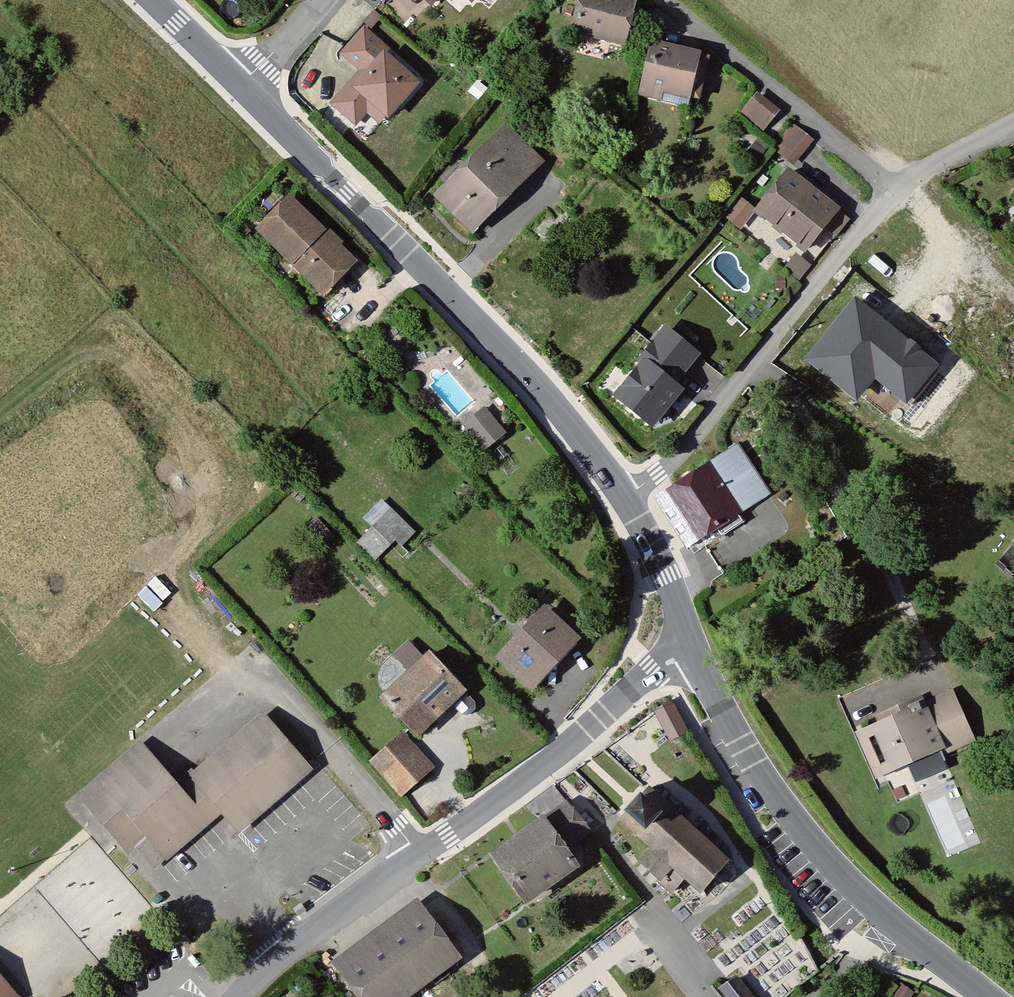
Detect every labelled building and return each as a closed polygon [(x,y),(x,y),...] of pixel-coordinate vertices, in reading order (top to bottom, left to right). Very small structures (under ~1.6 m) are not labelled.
[(622,42),(632,1),(627,0),(581,0),(574,27),(588,30),(590,23),(604,27),(602,37),(622,42)] [(365,76),(355,88),(354,87),(335,109),(356,126),(367,114),(374,106),(389,120),(416,88),(380,58),(384,53),(364,35),(344,58),(365,76)] [(690,94),(696,96),(705,58),(653,45),(643,83),(690,94)] [(687,104),(690,94),(643,83),(641,94),(687,104)] [(753,100),(742,113),(761,129),(772,116),(753,100)] [(374,106),(367,114),(382,127),(389,120),(374,106)] [(792,119),(771,146),(793,162),(812,137),(792,119)] [(538,160),(506,129),(493,143),(524,174),(538,160)] [(493,143),(439,196),(472,228),(524,174),(493,143)] [(757,211),(803,248),(822,224),(834,234),(846,218),(788,172),(757,211)] [(263,229),(325,290),(354,261),(292,200),(263,229)] [(797,254),(785,269),(798,279),(810,264),(797,254)] [(856,302),(810,359),(854,395),(866,380),(870,383),(877,374),(913,404),(940,372),(919,355),(922,351),(910,341),(907,345),(856,302)] [(666,382),(678,367),(690,352),(662,329),(650,343),(637,359),(640,362),(613,394),(646,421),(674,388),(666,382)] [(502,432),(489,415),(472,429),(485,446),(502,432)] [(736,446),(708,465),(707,463),(656,497),(658,499),(665,495),(692,539),(686,543),(688,546),(711,531),(717,540),(744,522),(738,513),(739,512),(737,509),(765,491),(736,446)] [(391,509),(373,492),(371,493),(356,509),(373,527),(391,509)] [(414,532),(391,509),(373,527),(394,548),(404,557),(407,553),(400,546),(414,532)] [(394,548),(373,527),(357,542),(395,580),(403,572),(387,556),(394,548)] [(611,604),(616,609),(625,600),(619,594),(611,604)] [(502,658),(530,686),(575,638),(546,611),(502,658)] [(413,637),(397,649),(406,661),(422,649),(413,637)] [(430,654),(385,697),(419,732),(451,702),(464,691),(430,654)] [(475,707),(474,702),(464,691),(451,702),(463,714),(469,714),(475,707)] [(866,733),(881,769),(904,759),(937,745),(940,751),(968,739),(950,696),(923,708),(920,701),(898,710),(901,718),(883,726),(866,733)] [(685,731),(669,701),(654,712),(670,739),(685,731)] [(883,726),(901,718),(898,710),(879,718),(883,726)] [(149,864),(163,852),(165,855),(205,822),(201,817),(216,804),(238,829),(309,768),(265,717),(197,775),(193,771),(175,786),(140,746),(82,796),(98,814),(101,811),(108,820),(106,823),(120,841),(139,824),(148,834),(133,846),(149,864)] [(373,759),(383,770),(412,745),(402,734),(373,759)] [(431,768),(412,745),(383,770),(403,793),(431,768)] [(910,771),(904,759),(881,769),(886,781),(910,771)] [(641,860),(673,889),(685,875),(700,889),(726,858),(648,787),(621,817),(653,845),(641,860)] [(494,854),(527,900),(574,866),(563,848),(588,830),(566,802),(494,854)] [(133,846),(148,834),(139,824),(120,841),(128,850),(133,846)] [(365,996),(401,996),(455,956),(419,907),(341,966),(365,996)] [(738,977),(722,990),(727,996),(753,996),(738,977)] [(0,978),(0,996),(17,996),(0,978)]
